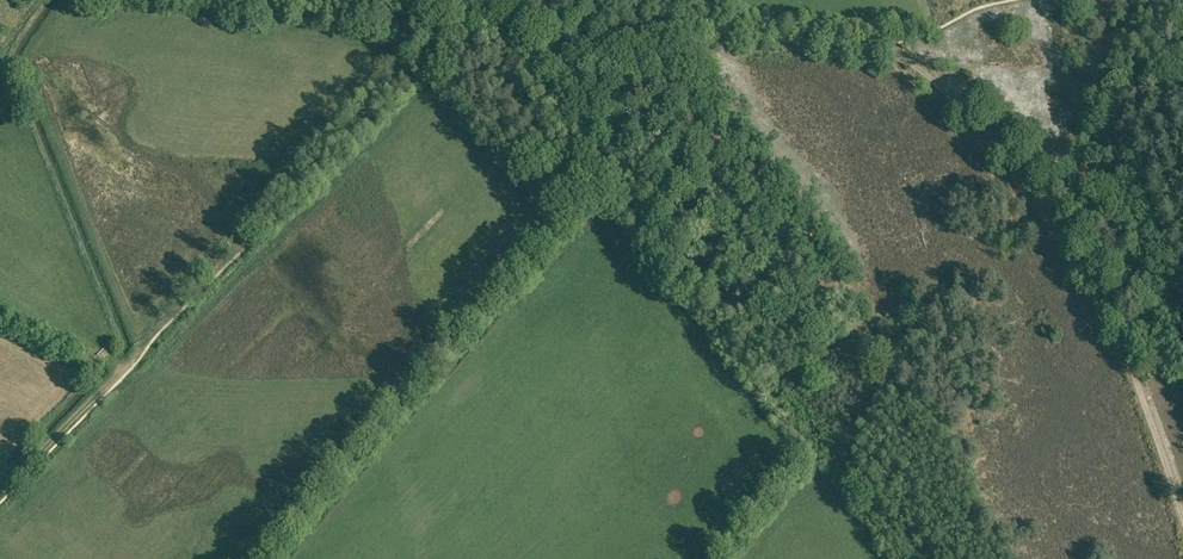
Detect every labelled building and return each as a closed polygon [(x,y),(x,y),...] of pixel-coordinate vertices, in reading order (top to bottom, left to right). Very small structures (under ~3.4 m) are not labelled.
[(1093,185),(1087,167),(1077,171),(1083,188),(1093,185)]
